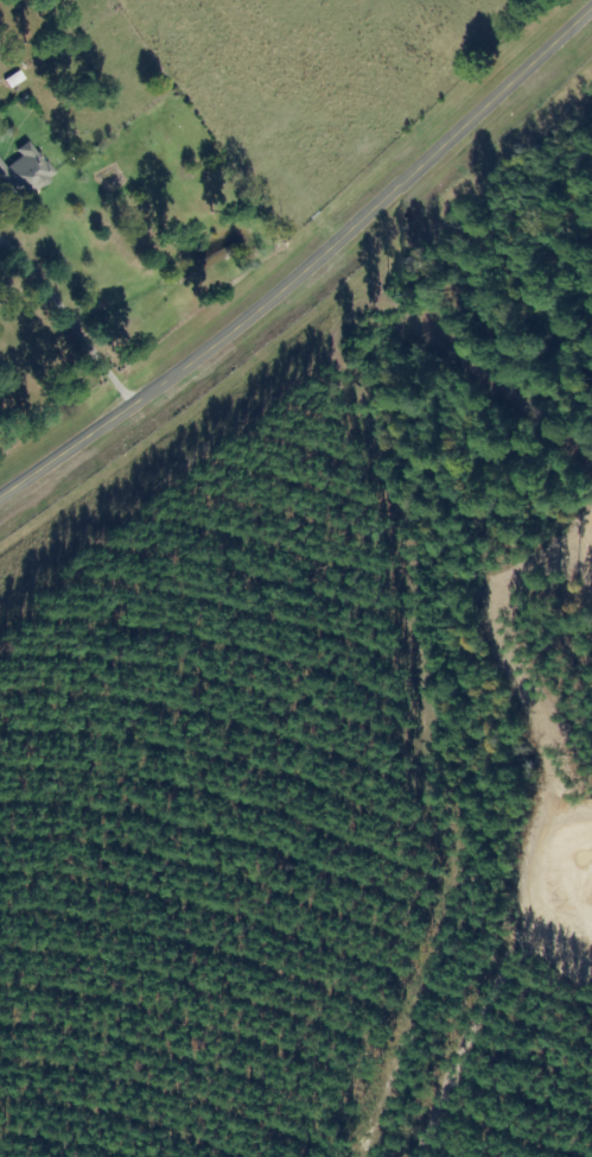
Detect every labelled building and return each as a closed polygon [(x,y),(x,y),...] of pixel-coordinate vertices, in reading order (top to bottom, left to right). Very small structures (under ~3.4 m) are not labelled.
[(19,202),(55,178),(30,141),(17,150),(22,157),(6,168),(0,160),(0,175),(19,202)]
